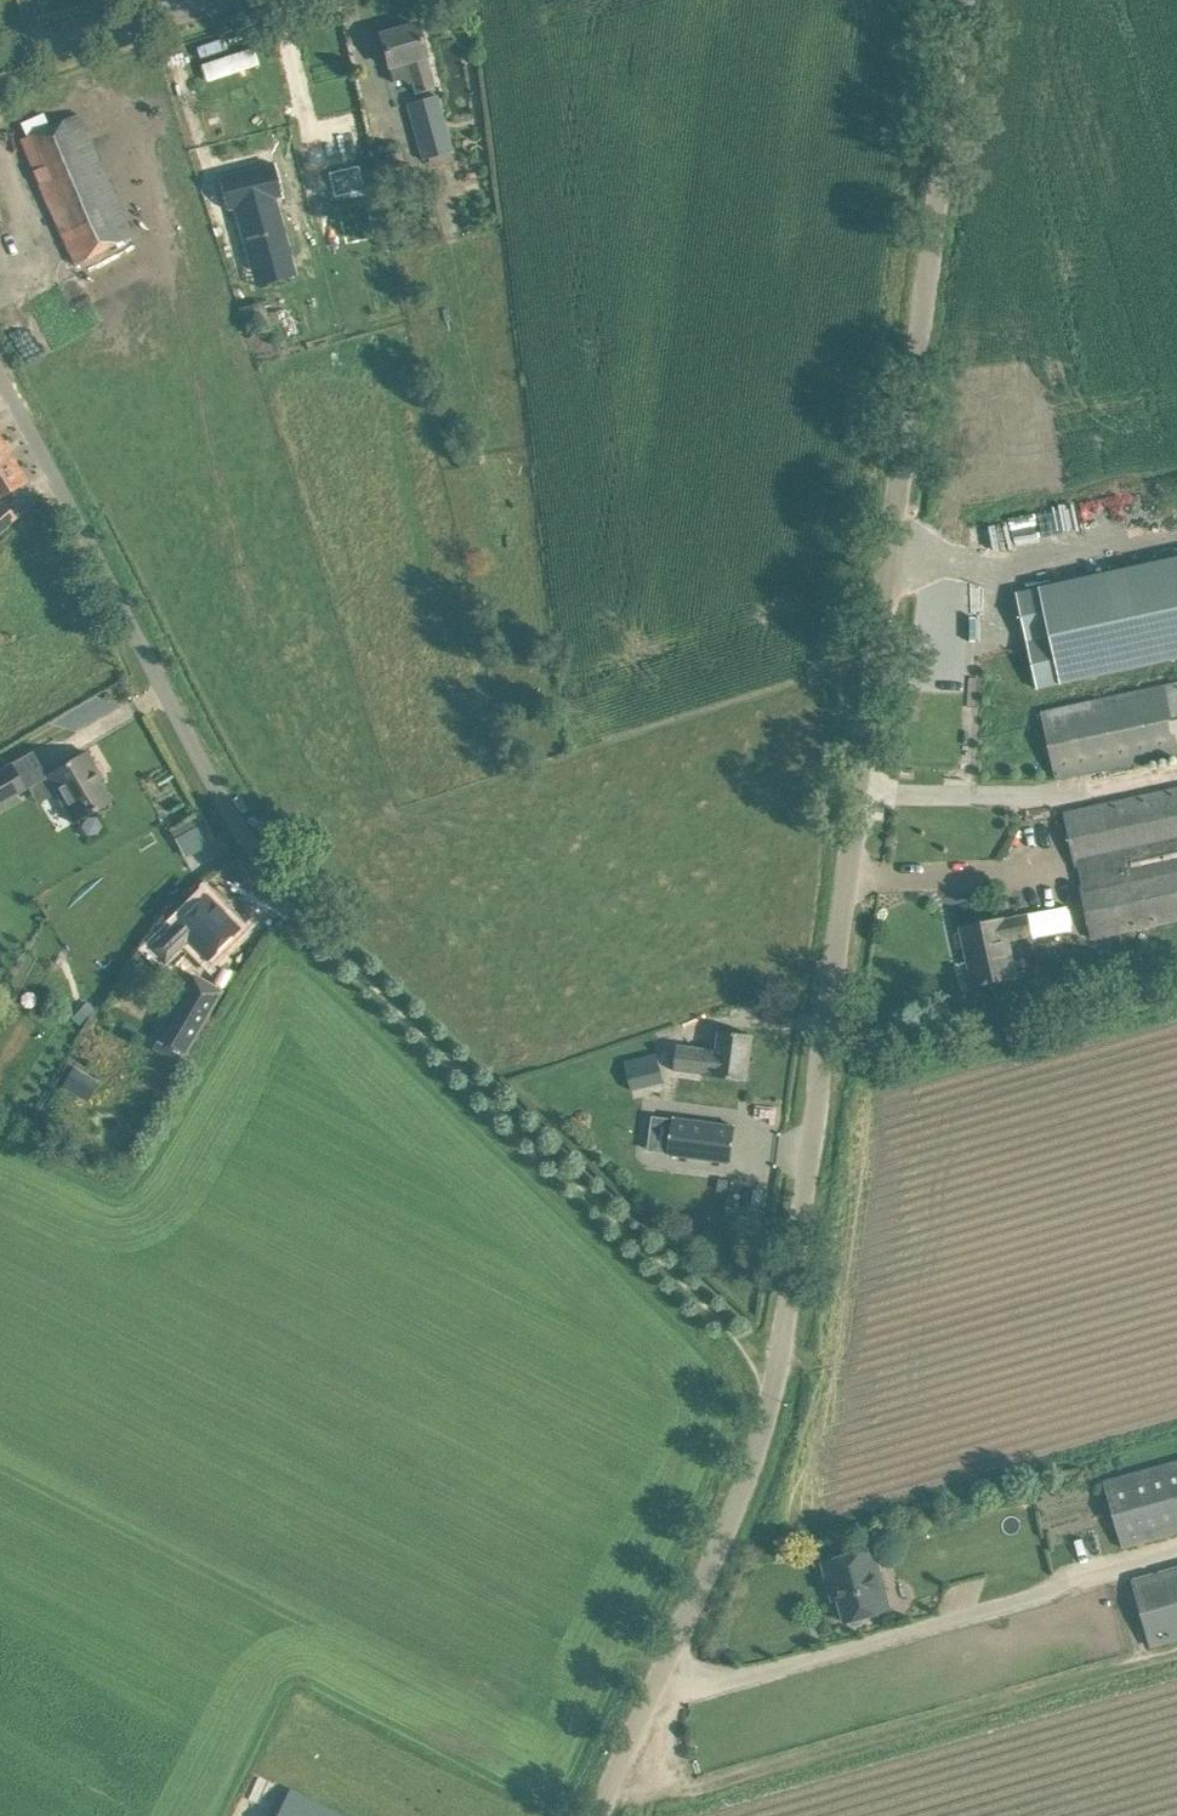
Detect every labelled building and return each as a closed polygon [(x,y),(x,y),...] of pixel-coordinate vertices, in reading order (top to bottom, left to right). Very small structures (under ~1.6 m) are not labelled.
[(380,34),(383,46),(393,79),(410,74),(416,93),(433,88),(423,55),(425,54),(417,24),(380,34)] [(209,80),(260,63),(254,45),(203,62),(209,80)] [(447,152),(452,151),(436,94),(405,102),(421,159),(427,158),(433,179),(447,175),(444,165),(450,163),(447,152)] [(132,237),(78,113),(20,139),(74,262),(132,237)] [(254,265),(259,285),(290,276),(285,256),(290,255),(276,196),(282,195),(278,178),(274,163),(219,177),(222,191),(227,209),(234,207),(244,240),(246,239),(253,265),(254,265)] [(303,334),(295,305),(267,314),(263,300),(240,307),(249,335),(269,329),(276,353),(299,346),(297,336),(303,334)] [(25,481),(0,440),(0,496),(25,481)] [(13,518),(1,504),(0,505),(0,530),(13,518)] [(1017,592),(1037,689),(1176,658),(1176,557),(1017,592)] [(1176,755),(1176,683),(1044,711),(1058,779),(1176,755)] [(86,751),(71,759),(45,775),(73,822),(110,801),(92,771),(96,768),(86,751)] [(0,772),(0,803),(22,791),(8,767),(0,772)] [(1062,813),(1091,942),(1176,923),(1176,788),(1062,813)] [(83,825),(79,827),(84,835),(87,833),(97,833),(102,825),(97,817),(88,817),(83,825)] [(178,948),(187,940),(207,960),(240,928),(204,892),(171,924),(172,925),(164,934),(163,933),(148,948),(164,964),(180,949),(178,948)] [(1003,919),(961,927),(974,987),(1017,978),(1008,939),(1032,934),(1028,917),(1003,922),(1003,919)] [(185,1053),(223,989),(192,971),(154,1035),(185,1053)] [(753,1035),(721,1030),(718,1050),(679,1045),(676,1071),(723,1077),(747,1081),(753,1035)] [(625,1061),(627,1072),(644,1069),(648,1086),(664,1082),(657,1053),(625,1061)] [(86,1099),(96,1082),(77,1070),(67,1087),(86,1099)] [(674,1117),(669,1154),(731,1163),(736,1125),(674,1117)] [(1176,1532),(1176,1461),(1105,1481),(1124,1547),(1176,1532)] [(868,1618),(867,1616),(890,1610),(873,1546),(821,1559),(832,1600),(839,1599),(845,1622),(852,1620),(853,1622),(856,1623),(865,1621),(868,1618)] [(1132,1580),(1150,1646),(1176,1639),(1176,1567),(1132,1580)] [(278,1815),(339,1815),(291,1791),(278,1815)]
